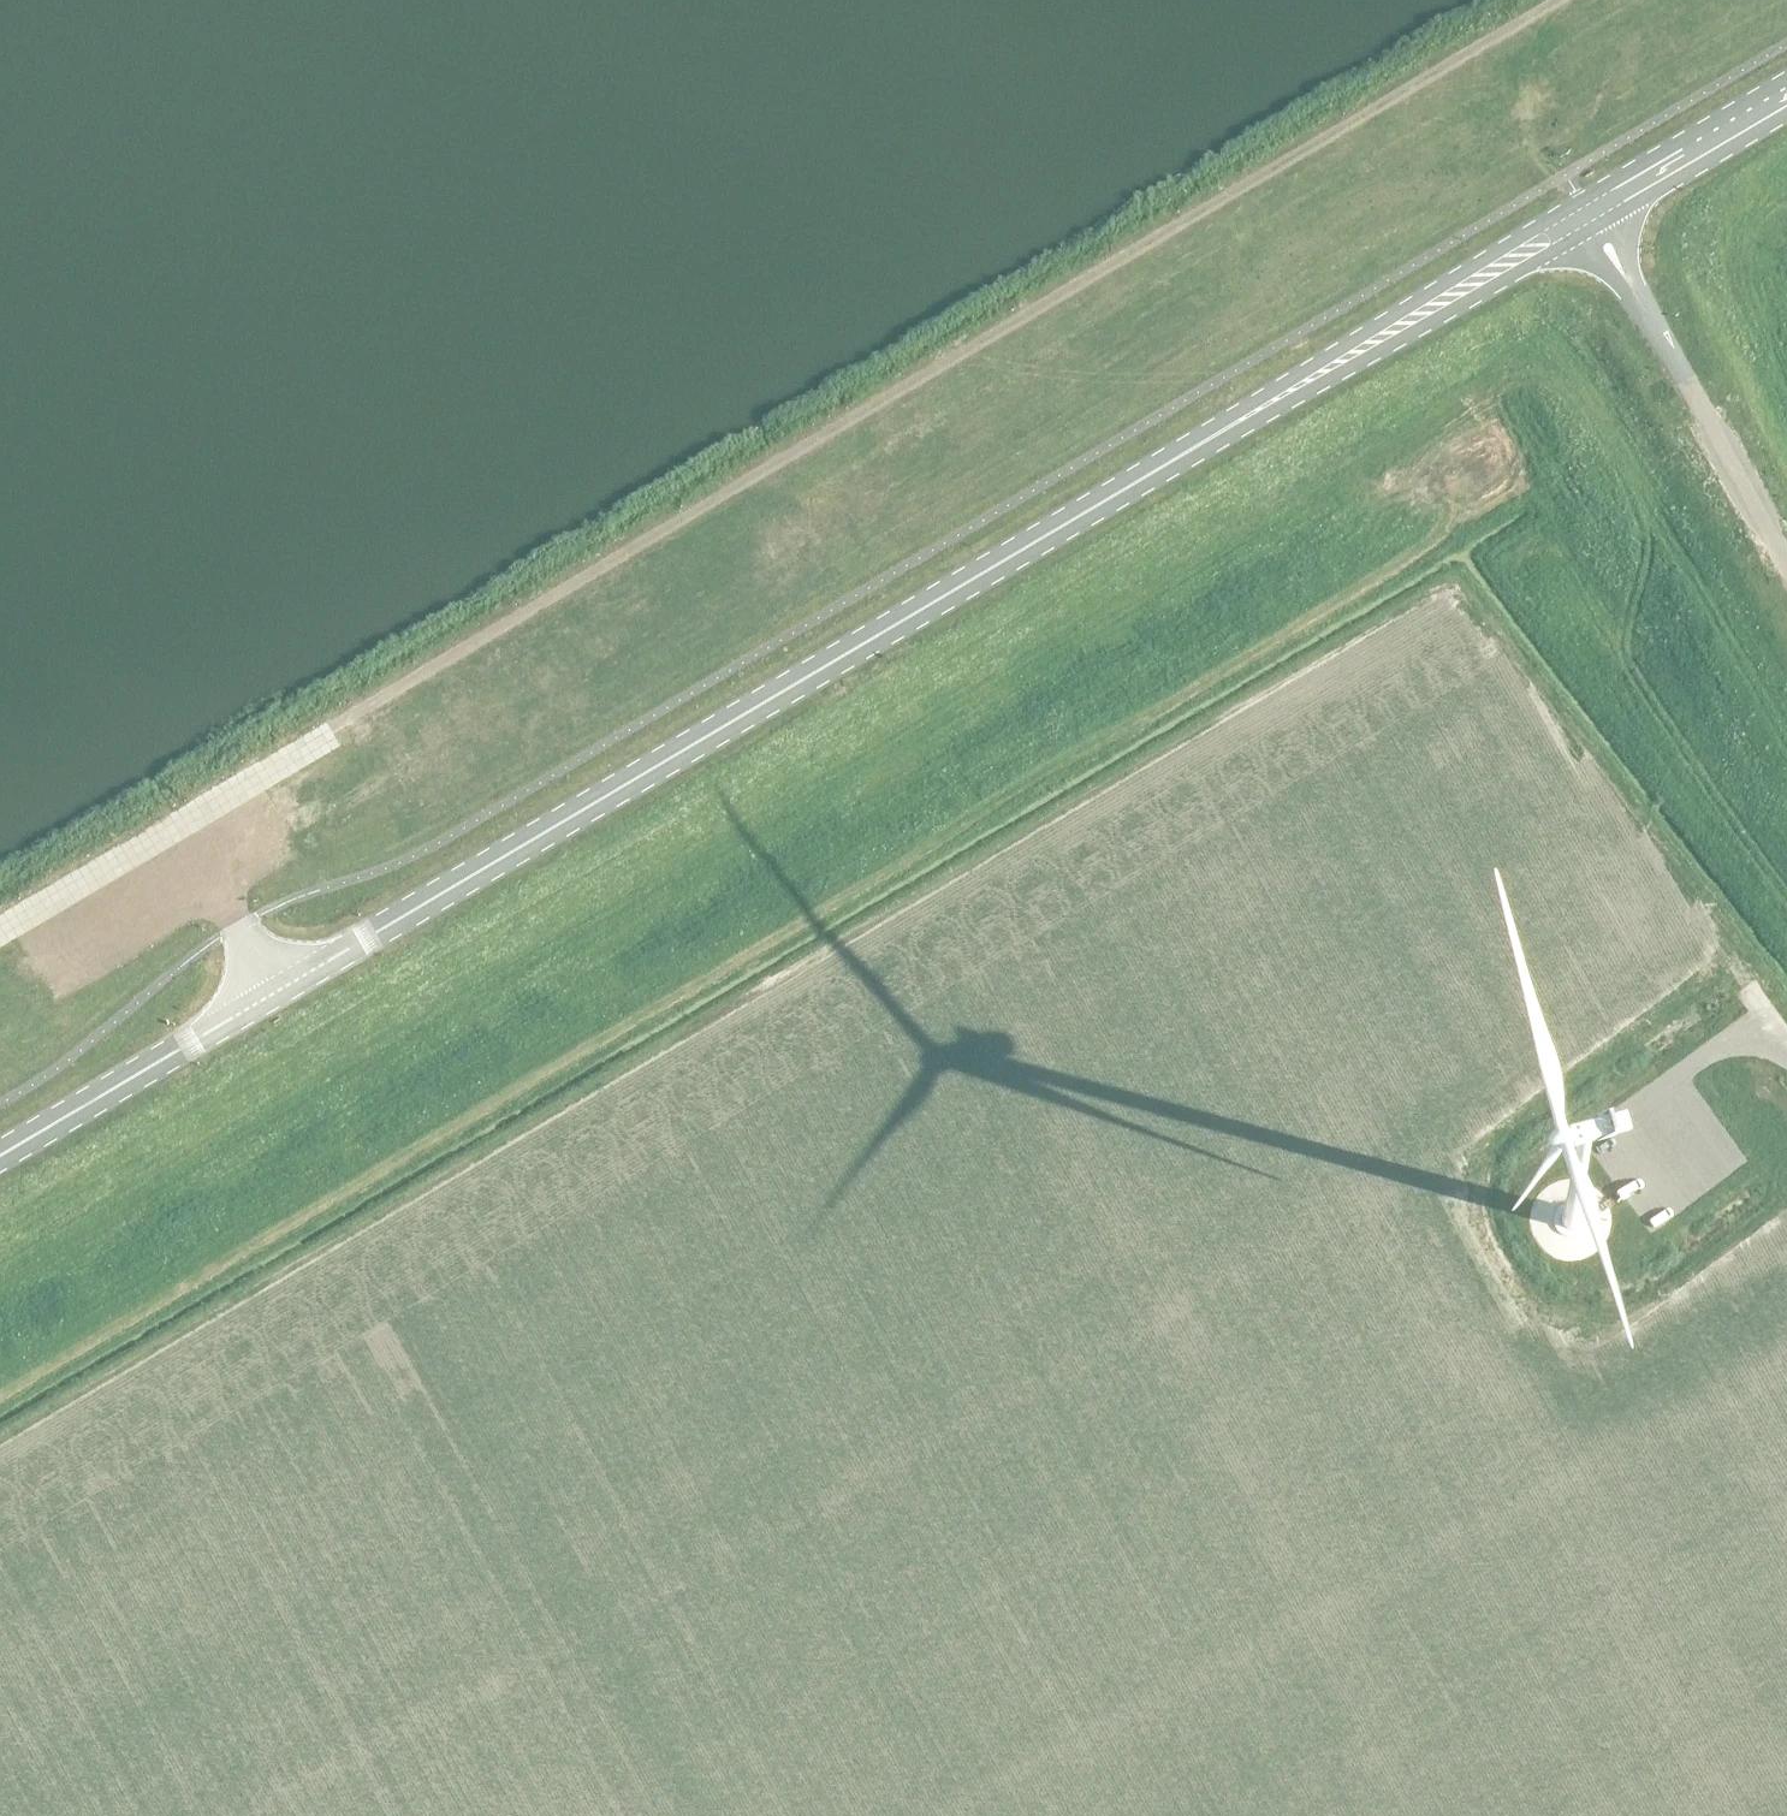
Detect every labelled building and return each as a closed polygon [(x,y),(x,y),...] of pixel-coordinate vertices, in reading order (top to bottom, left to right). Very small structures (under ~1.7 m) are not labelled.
[(1558,1221),(1558,1222),(1558,1223),(1558,1224),(1559,1225),(1559,1226),(1559,1227),(1560,1228),(1561,1229),(1562,1229),(1562,1230),(1563,1230),(1564,1231),(1565,1231),(1566,1232),(1567,1232),(1568,1232),(1569,1232),(1570,1232),(1570,1231),(1571,1231),(1572,1231),(1573,1230),(1574,1229),(1575,1229),(1575,1228),(1576,1228),(1576,1227),(1577,1226),(1577,1225),(1577,1224),(1577,1223),(1578,1222),(1577,1221),(1577,1220),(1577,1219),(1577,1218),(1576,1217),(1576,1216),(1575,1216),(1575,1215),(1574,1214),(1573,1214),(1573,1213),(1572,1213),(1571,1213),(1570,1213),(1570,1212),(1569,1212),(1568,1212),(1567,1212),(1566,1212),(1565,1213),(1564,1213),(1563,1214),(1562,1214),(1561,1215),(1560,1216),(1559,1217),(1559,1218),(1559,1219),(1558,1219),(1558,1220),(1558,1221)]
